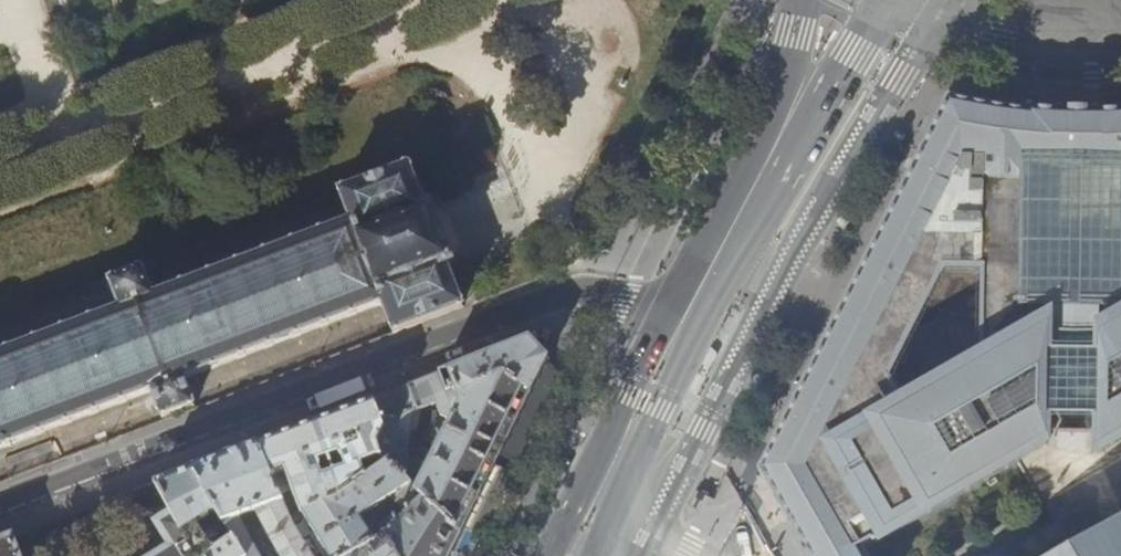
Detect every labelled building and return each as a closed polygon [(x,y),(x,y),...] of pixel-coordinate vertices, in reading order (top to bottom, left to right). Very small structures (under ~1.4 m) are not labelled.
[(949,99),(928,141),(922,152),(907,182),(868,259),(850,295),(838,319),(795,403),(760,472),(808,555),(865,555),(862,551),(1047,445),(1048,420),(1098,421),(1097,455),(1120,441),(1120,260),(1120,286),(1093,303),(1060,303),(1032,286),(1034,168),(1120,168),(1120,110),(1093,111),(1093,114),(1063,113),(1063,110),(1027,108),(1027,112),(1020,111),(991,107),(949,99)] [(928,141),(912,133),(890,174),(907,182),(922,152),(928,141)] [(152,392),(163,422),(196,410),(184,380),(381,305),(393,334),(463,308),(448,267),(454,265),(442,235),(430,204),(425,206),(409,166),(339,192),(350,222),(153,297),(143,270),(110,282),(120,309),(0,355),(0,450),(152,392)] [(458,406),(450,421),(443,435),(432,430),(425,443),(436,449),(431,460),(416,489),(461,533),(463,529),(494,467),(497,461),(548,361),(539,351),(532,343),(530,341),(449,372),(445,373),(458,406)] [(386,463),(416,489),(431,460),(424,459),(425,452),(416,451),(416,453),(408,452),(411,421),(418,422),(419,414),(435,405),(439,416),(450,421),(458,406),(445,373),(418,383),(372,401),(382,430),(376,445),(382,465),(386,463)] [(341,494),(382,465),(376,445),(382,430),(372,401),(333,416),(315,423),(341,494)] [(259,444),(280,494),(291,489),(300,511),(292,515),(296,523),(341,494),(315,423),(285,434),(259,444)] [(226,456),(219,459),(190,470),(245,555),(259,555),(238,517),(247,513),(256,509),(275,546),(281,555),(306,555),(292,526),(293,525),(280,500),(282,499),(280,494),(259,444),(226,456)] [(461,533),(416,489),(386,463),(382,465),(341,494),(296,523),(293,525),(292,526),(306,555),(449,555),(461,533)] [(566,475),(558,464),(545,490),(558,490),(566,475)] [(515,477),(494,467),(463,529),(484,540),(515,477)] [(163,480),(156,483),(187,546),(177,552),(180,555),(245,555),(190,470),(163,480)] [(177,552),(187,546),(156,483),(112,500),(117,517),(150,505),(160,522),(154,526),(168,550),(159,555),(180,555),(177,552)] [(1057,555),(1120,555),(1120,519),(1057,555)] [(9,544),(9,539),(0,543),(0,555),(14,555),(9,544)]
